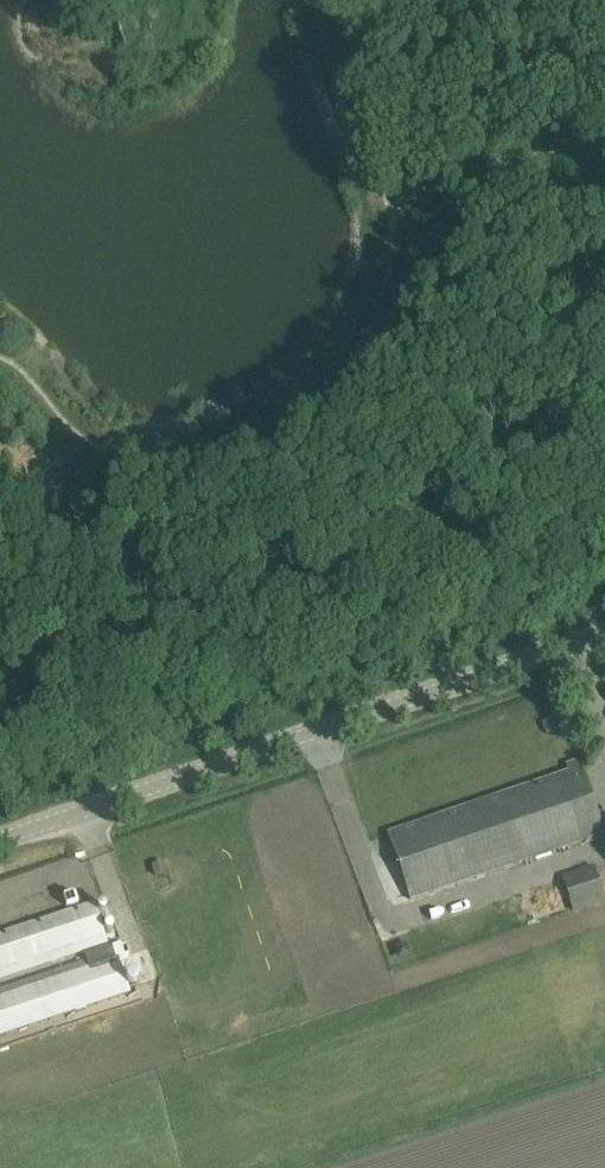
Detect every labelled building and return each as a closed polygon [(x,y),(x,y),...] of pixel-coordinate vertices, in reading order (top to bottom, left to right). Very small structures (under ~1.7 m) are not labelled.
[(196,402),(202,424),(233,415),(226,393),(196,402)] [(578,760),(565,765),(568,773),(387,834),(409,901),(603,835),(578,760)] [(560,896),(569,915),(601,900),(591,881),(560,896)] [(106,945),(93,904),(0,935),(0,980),(106,945)] [(0,997),(0,1037),(129,995),(117,959),(0,997)]
